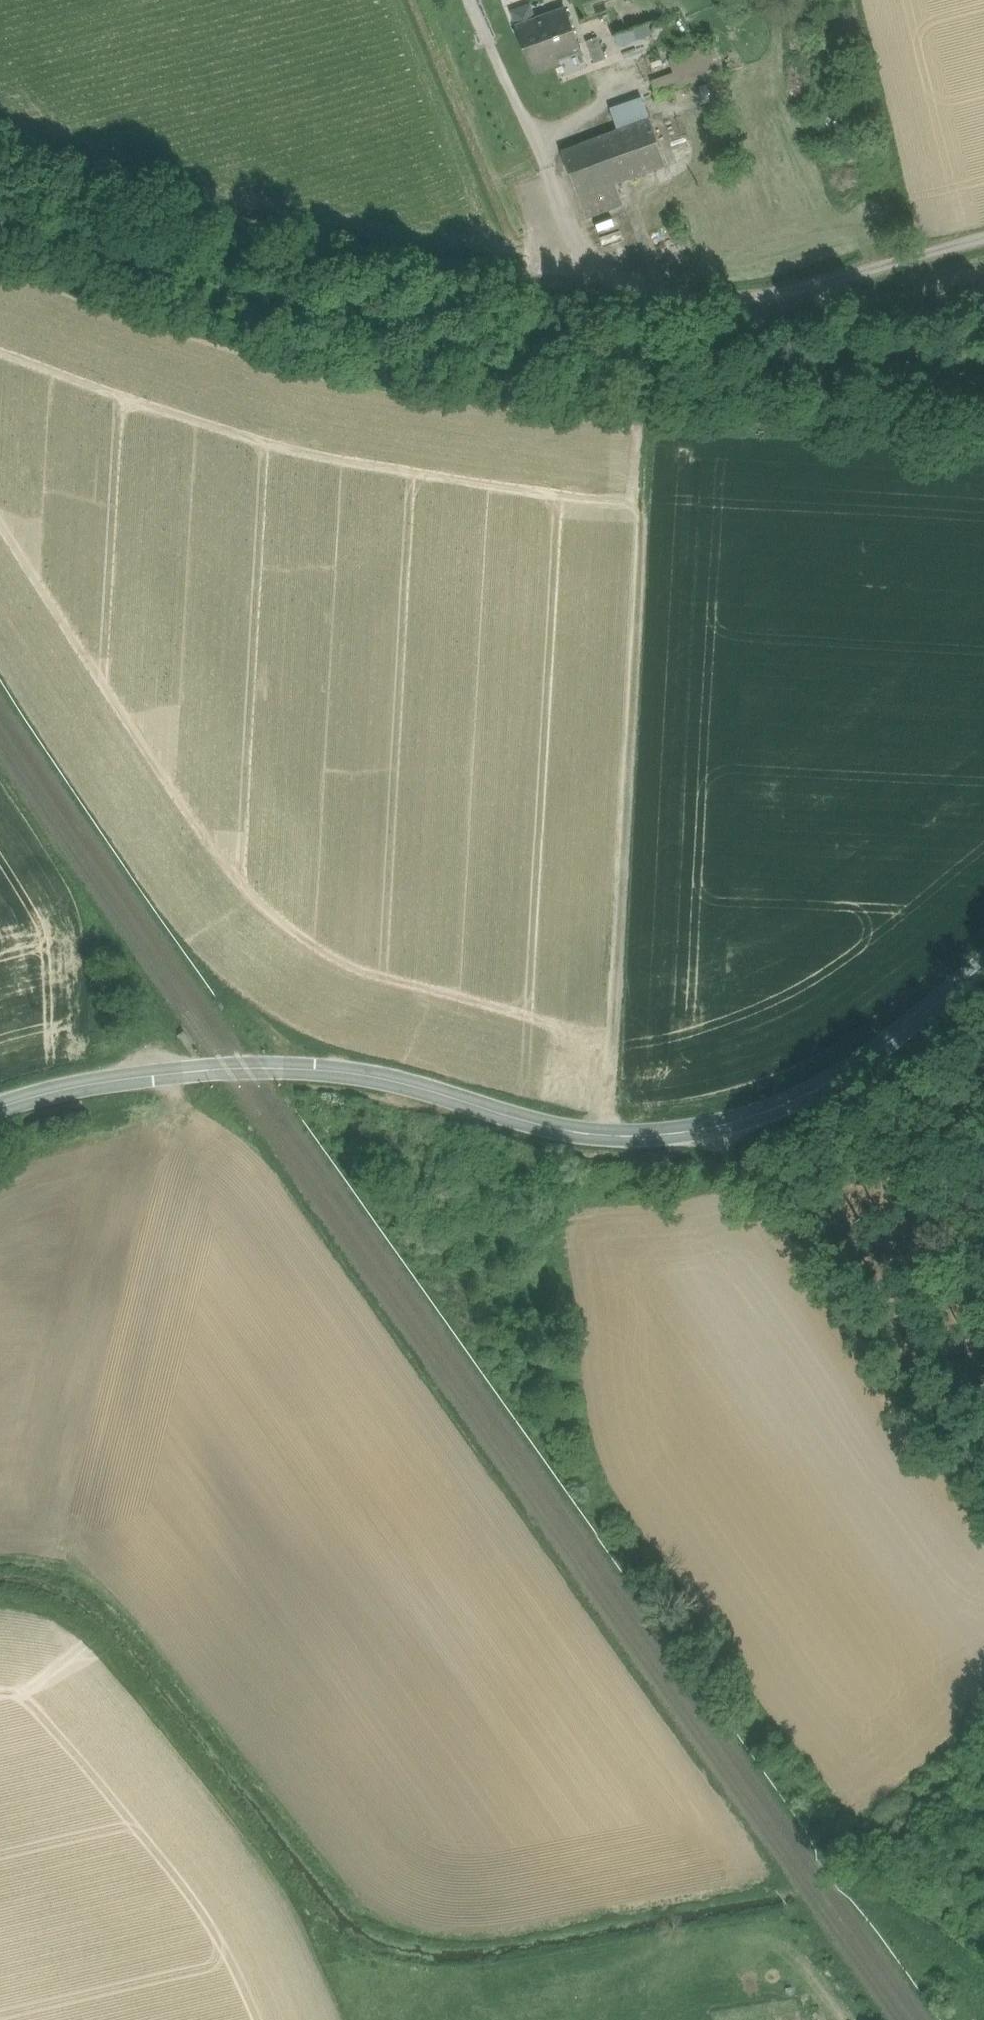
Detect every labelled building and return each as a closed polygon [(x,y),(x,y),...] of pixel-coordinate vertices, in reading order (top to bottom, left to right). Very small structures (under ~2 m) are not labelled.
[(518,29),(534,71),(582,53),(566,10),(518,29)] [(617,44),(634,39),(630,29),(614,34),(617,44)] [(593,61),(604,58),(597,35),(586,39),(593,61)] [(650,119),(561,152),(583,213),(621,200),(619,182),(667,165),(650,119)]
